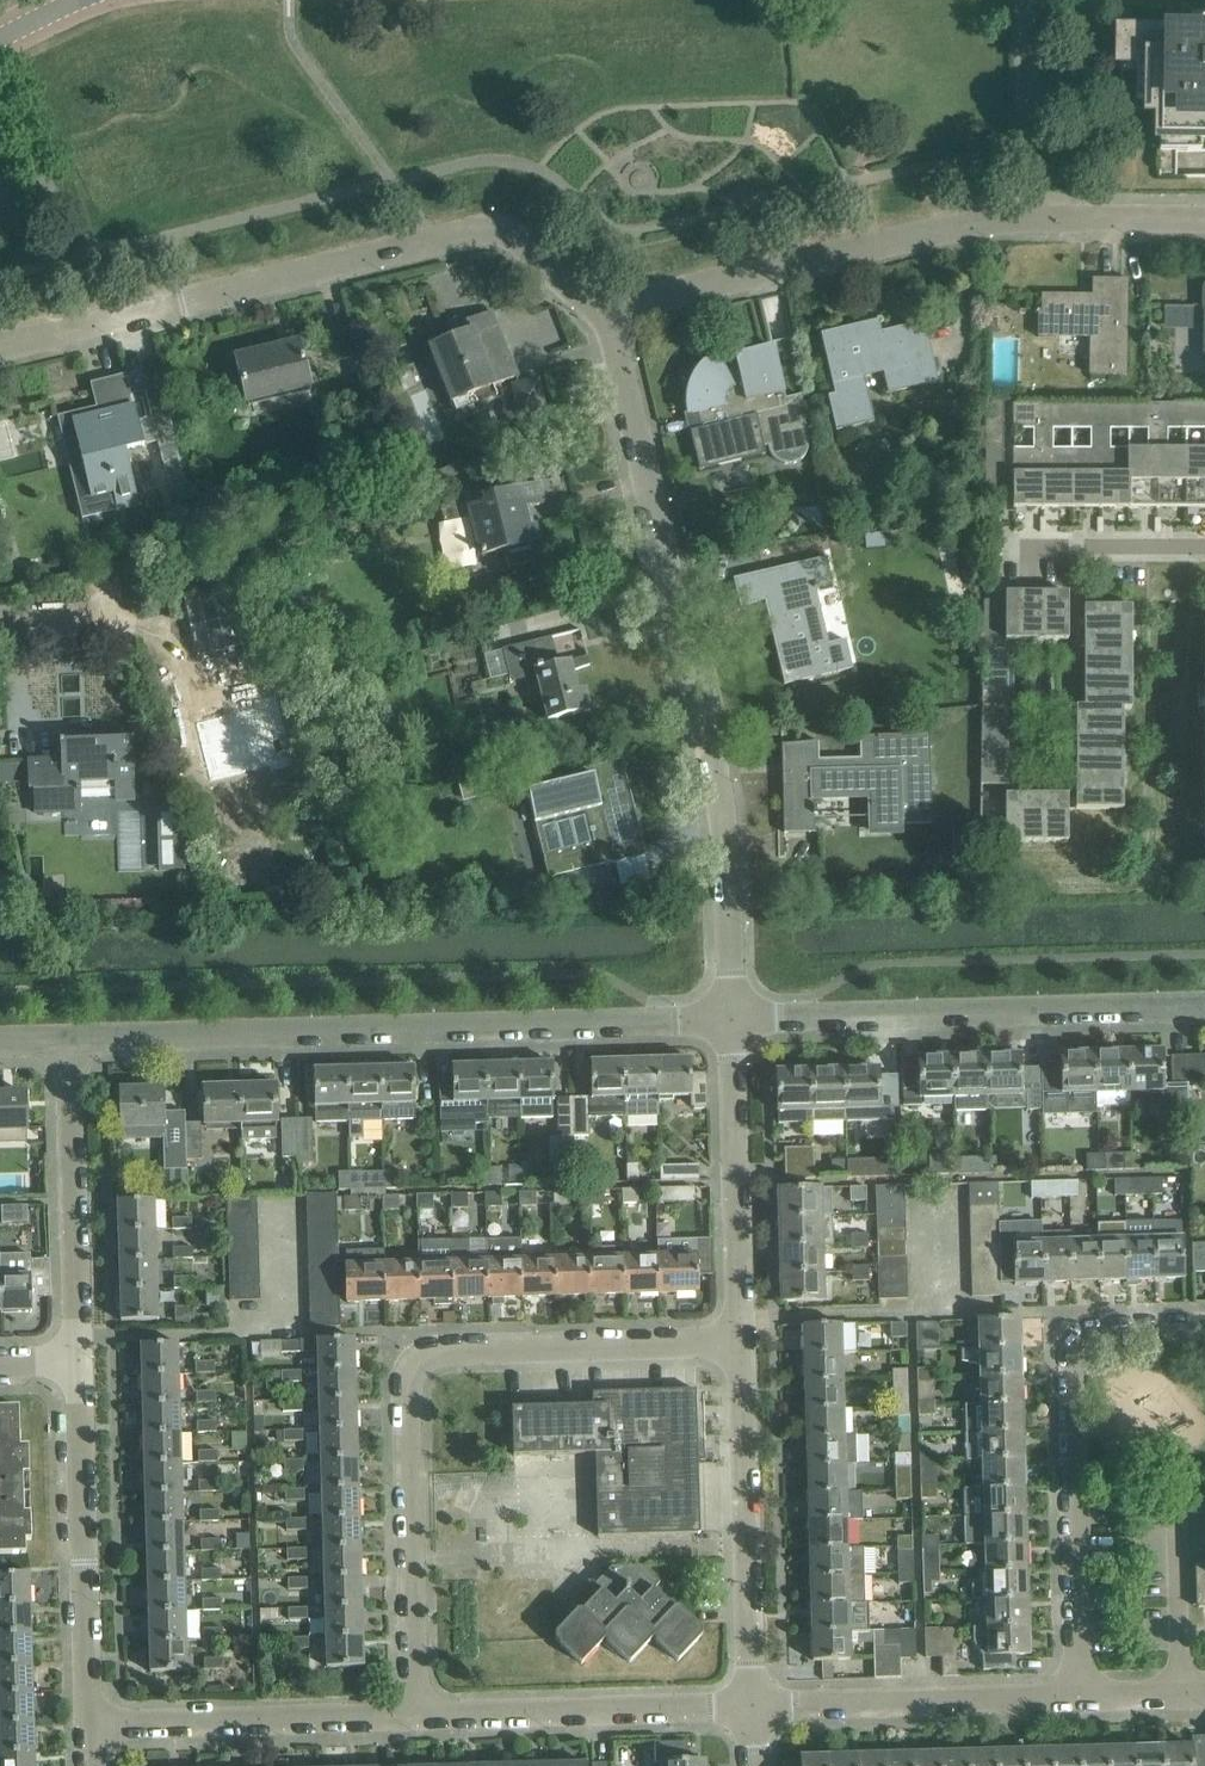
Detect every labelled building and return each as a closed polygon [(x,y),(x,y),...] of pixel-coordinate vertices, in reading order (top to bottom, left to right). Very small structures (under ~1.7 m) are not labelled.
[(1200,150),(1200,136),(1204,136),(1204,15),(1191,15),(1191,31),(1121,30),(1120,72),(1136,72),(1136,99),(1149,99),(1149,108),(1160,108),(1159,177),(1176,177),(1177,151),(1200,152),(1200,150)] [(1036,309),(1036,313),(1039,313),(1039,337),(1057,337),(1057,332),(1099,332),(1100,354),(1091,354),(1091,373),(1128,373),(1128,278),(1092,278),(1092,294),(1042,293),(1042,309),(1036,309)] [(1193,325),(1192,303),(1163,304),(1164,326),(1193,325)] [(532,357),(567,347),(556,308),(521,317),(532,357)] [(448,338),(430,345),(452,401),(456,411),(497,394),(494,385),(517,376),(491,311),(466,321),(447,328),(451,337),(448,338)] [(865,408),(858,378),(885,372),(890,393),(939,381),(925,321),(872,334),(869,321),(822,333),(836,393),(829,395),(837,429),(875,420),(871,406),(865,408)] [(349,326),(333,329),(337,348),(352,345),(349,326)] [(301,343),(236,359),(246,399),(311,383),(301,343)] [(735,355),(737,366),(730,368),(725,370),(718,356),(714,359),(710,362),(706,365),(702,369),(697,376),(693,385),(691,394),(690,399),(690,404),(691,409),(692,414),(697,413),(701,428),(690,430),(699,469),(703,468),(700,457),(759,443),(762,454),(765,454),(764,446),(768,445),(769,448),(770,452),(771,455),(772,456),(775,459),(778,461),(781,462),(784,463),(786,463),(790,464),(793,463),(797,462),(800,460),(801,459),(802,458),(805,455),(807,452),(808,449),(808,447),(809,444),(809,442),(801,394),(786,398),(774,346),(735,355)] [(88,513),(138,501),(126,452),(123,453),(121,446),(142,441),(142,442),(143,442),(127,374),(103,379),(111,411),(66,422),(88,513)] [(538,379),(520,383),(512,384),(519,413),(544,408),(538,379)] [(986,400),(986,410),(1004,410),(1004,400),(986,400)] [(1034,429),(1034,447),(1013,447),(1013,496),(1013,501),(1013,507),(1034,507),(1034,503),(1042,503),(1042,508),(1043,508),(1044,403),(1013,403),(1013,429),(1034,429)] [(1072,403),(1044,403),(1043,508),(1044,508),(1044,503),(1052,503),(1052,508),(1072,507),(1072,447),(1053,447),(1053,429),(1072,429),(1072,403)] [(1099,507),(1100,507),(1101,403),(1072,403),(1072,429),(1091,429),(1091,447),(1072,447),(1072,507),(1091,507),(1091,502),(1099,503),(1099,507)] [(1129,403),(1101,403),(1100,507),(1101,507),(1101,503),(1109,503),(1109,507),(1129,507),(1129,447),(1110,447),(1110,429),(1129,429),(1129,403)] [(1129,429),(1148,429),(1148,447),(1129,447),(1129,507),(1149,507),(1149,503),(1157,503),(1157,507),(1158,507),(1158,403),(1150,403),(1129,403),(1129,429)] [(1167,507),(1187,507),(1187,448),(1167,448),(1168,429),(1187,429),(1187,403),(1158,403),(1158,507),(1158,503),(1167,503),(1167,507)] [(1187,403),(1187,429),(1204,429),(1204,403),(1187,403)] [(986,410),(986,420),(1004,420),(1004,410),(986,410)] [(986,430),(1004,430),(1004,420),(986,420),(986,430)] [(986,430),(986,440),(1004,440),(1004,430),(986,430)] [(1004,450),(1004,440),(986,440),(986,450),(1004,450)] [(1187,507),(1204,507),(1204,448),(1187,448),(1187,507)] [(986,450),(986,460),(1004,460),(1004,450),(986,450)] [(461,459),(434,470),(439,480),(465,470),(461,459)] [(986,460),(986,470),(1004,470),(1004,460),(986,460)] [(1004,470),(986,470),(986,480),(1004,480),(1004,470)] [(183,471),(166,475),(171,493),(187,489),(183,471)] [(986,480),(986,490),(1004,490),(1004,480),(986,480)] [(487,503),(470,508),(473,521),(482,555),(506,549),(510,568),(538,561),(533,542),(537,541),(529,507),(544,503),(539,483),(485,497),(487,503)] [(1004,496),(1004,490),(986,490),(986,500),(988,500),(1001,500),(1004,500),(1004,496)] [(822,529),(819,506),(797,510),(822,529)] [(893,549),(892,537),(880,538),(881,548),(887,550),(893,549)] [(826,556),(733,578),(740,606),(768,599),(787,683),(852,668),(846,639),(827,643),(815,590),(833,585),(826,556)] [(1006,599),(1006,639),(1007,639),(1027,639),(1027,592),(1006,592),(1006,599)] [(1027,592),(1027,639),(1047,639),(1047,592),(1028,592),(1027,592)] [(1047,592),(1047,639),(1068,639),(1068,592),(1056,592),(1047,592)] [(1008,678),(1008,649),(1007,649),(1007,639),(1006,639),(1006,599),(984,599),(981,784),(1008,785),(1008,694),(1009,694),(1009,678),(1008,678)] [(1132,606),(1084,606),(1084,627),(1132,627),(1132,606)] [(1084,627),(1085,647),(1132,647),(1132,627),(1084,627)] [(558,663),(551,636),(503,648),(509,676),(535,670),(548,720),(591,709),(585,687),(577,689),(572,670),(590,664),(587,655),(558,663)] [(1085,647),(1085,667),(1132,667),(1132,647),(1085,647)] [(1132,687),(1132,667),(1085,667),(1085,687),(1132,687)] [(1085,706),(1085,707),(1123,707),(1123,708),(1132,708),(1132,687),(1085,687),(1085,706)] [(199,720),(195,721),(210,780),(247,771),(245,766),(268,761),(270,770),(294,764),(276,693),(253,699),(256,711),(233,717),(232,712),(228,713),(226,708),(198,715),(199,720)] [(1076,706),(1076,727),(1123,728),(1123,708),(1123,707),(1085,707),(1085,706),(1076,706)] [(1123,748),(1123,728),(1076,727),(1076,748),(1123,748)] [(789,743),(789,745),(790,772),(782,772),(784,833),(815,832),(815,815),(816,815),(816,806),(814,806),(814,795),(870,794),(871,830),(900,830),(900,824),(932,823),(930,747),(918,747),(917,734),(874,735),(859,737),(859,758),(819,759),(819,741),(789,743)] [(81,811),(80,786),(116,785),(116,800),(134,799),(132,738),(60,741),(60,745),(61,745),(61,759),(28,760),(29,789),(30,789),(30,794),(34,794),(35,813),(81,811)] [(1076,748),(1076,768),(1123,768),(1123,748),(1076,748)] [(621,759),(525,783),(535,822),(539,821),(549,858),(544,859),(548,876),(613,860),(613,863),(646,855),(644,850),(643,850),(637,828),(639,828),(638,822),(630,787),(629,787),(628,782),(627,782),(621,759)] [(10,783),(10,763),(0,764),(0,783),(10,783)] [(1076,788),(1123,788),(1123,768),(1076,768),(1076,788)] [(1076,808),(1123,808),(1123,788),(1076,788),(1076,808)] [(1027,841),(1027,794),(1006,794),(1006,841),(1027,841)] [(1027,794),(1027,841),(1047,841),(1047,794),(1027,794)] [(1068,841),(1068,794),(1047,794),(1047,841),(1068,841)] [(177,830),(176,807),(157,808),(157,809),(163,809),(163,811),(170,810),(169,809),(175,808),(177,863),(184,863),(185,869),(186,869),(185,845),(183,845),(182,830),(177,830)] [(1163,1050),(1129,1051),(1130,1091),(1151,1091),(1151,1101),(1157,1103),(1163,1105),(1170,1106),(1176,1106),(1182,1106),(1188,1106),(1188,1083),(1172,1084),(1164,1084),(1163,1050)] [(1130,1106),(1130,1091),(1129,1051),(1095,1052),(1097,1107),(1130,1106)] [(1043,1063),(1041,1063),(1041,1067),(1043,1110),(1043,1115),(1045,1114),(1097,1113),(1097,1107),(1095,1052),(1061,1053),(1061,1063),(1043,1063)] [(1043,1110),(1041,1067),(1021,1067),(1021,1054),(986,1055),(988,1096),(1026,1095),(1027,1110),(1043,1110)] [(1202,1054),(1187,1055),(1188,1083),(1203,1083),(1203,1069),(1202,1054)] [(986,1055),(953,1056),(954,1097),(955,1111),(988,1110),(988,1096),(986,1055)] [(1187,1055),(1171,1055),(1172,1084),(1188,1083),(1187,1055)] [(924,1062),(906,1062),(907,1084),(908,1106),(925,1105),(925,1097),(954,1097),(953,1056),(924,1057),(924,1062)] [(657,1059),(658,1096),(690,1096),(691,1105),(694,1108),(708,1108),(707,1072),(691,1072),(691,1058),(657,1059)] [(572,1097),(573,1136),(589,1135),(588,1117),(625,1116),(624,1059),(590,1060),(591,1096),(572,1097)] [(657,1059),(624,1059),(625,1116),(659,1115),(658,1096),(657,1059)] [(519,1063),(521,1114),(521,1117),(553,1116),(553,1099),(554,1099),(553,1062),(519,1063)] [(486,1064),(487,1115),(521,1114),(519,1063),(486,1064)] [(453,1085),(440,1085),(441,1127),(442,1133),(476,1132),(476,1124),(488,1123),(487,1115),(486,1064),(452,1064),(453,1085)] [(381,1067),(382,1104),(382,1119),(416,1119),(414,1066),(381,1067)] [(381,1067),(347,1068),(349,1120),(349,1139),(364,1138),(364,1120),(382,1119),(382,1104),(381,1067)] [(349,1120),(347,1068),(314,1069),(315,1106),(316,1121),(349,1120)] [(878,1068),(844,1069),(846,1123),(894,1121),(894,1108),(880,1108),(878,1068)] [(811,1069),(777,1070),(778,1123),(812,1122),(813,1124),(811,1069)] [(844,1069),(811,1069),(813,1124),(846,1123),(844,1069)] [(275,1083),(240,1084),(241,1124),(241,1139),(276,1138),(276,1123),(277,1123),(275,1083)] [(241,1124),(240,1084),(204,1085),(205,1125),(241,1124)] [(186,1169),(185,1160),(185,1122),(185,1111),(164,1111),(163,1086),(120,1087),(120,1090),(114,1090),(114,1107),(121,1107),(121,1128),(142,1128),(142,1138),(163,1137),(163,1170),(186,1169)] [(26,1139),(26,1133),(25,1093),(0,1093),(0,1140),(26,1139)] [(558,1136),(573,1136),(572,1097),(557,1097),(558,1136)] [(298,1156),(296,1118),(281,1119),(282,1156),(298,1156)] [(296,1118),(298,1156),(298,1162),(313,1162),(312,1118),(296,1118)] [(200,1122),(185,1122),(185,1160),(201,1159),(200,1122)] [(785,1164),(800,1163),(799,1147),(785,1148),(785,1164)] [(814,1163),(814,1147),(799,1147),(800,1163),(814,1163)] [(1124,1169),(1138,1169),(1138,1152),(1124,1153),(1124,1169)] [(1091,1170),(1105,1170),(1105,1153),(1091,1154),(1091,1170)] [(1119,1153),(1105,1153),(1105,1170),(1119,1169),(1119,1153)] [(996,1156),(989,1157),(982,1157),(982,1173),(996,1173),(996,1156)] [(963,1157),(956,1158),(949,1158),(949,1174),(963,1174),(963,1157)] [(976,1157),(963,1157),(963,1174),(977,1173),(976,1157)] [(862,1160),(847,1161),(848,1177),(862,1177),(862,1160)] [(639,1163),(627,1163),(627,1181),(639,1181),(639,1163)] [(814,1178),(814,1163),(800,1163),(785,1164),(785,1179),(814,1178)] [(522,1170),(522,1164),(509,1165),(509,1181),(523,1181),(522,1170)] [(699,1164),(660,1165),(660,1181),(699,1180),(699,1164)] [(489,1185),(489,1167),(477,1167),(478,1185),(489,1185)] [(501,1167),(489,1167),(489,1185),(501,1184),(501,1167)] [(384,1170),(384,1188),(397,1187),(396,1169),(384,1170)] [(362,1170),(350,1171),(351,1188),(363,1188),(362,1170)] [(351,1188),(350,1171),(339,1171),(339,1189),(351,1188)] [(1143,1178),(1129,1179),(1129,1195),(1143,1195),(1143,1178)] [(1162,1178),(1147,1178),(1148,1195),(1153,1194),(1162,1194),(1162,1178)] [(1129,1179),(1115,1179),(1115,1196),(1125,1195),(1129,1195),(1129,1179)] [(1078,1180),(1064,1181),(1064,1197),(1069,1197),(1079,1197),(1078,1180)] [(1059,1181),(1045,1182),(1045,1198),(1059,1197),(1059,1181)] [(998,1182),(969,1183),(970,1212),(999,1211),(998,1182)] [(1045,1182),(1031,1182),(1031,1198),(1041,1198),(1045,1198),(1045,1182)] [(876,1186),(876,1200),(905,1200),(904,1185),(876,1186)] [(118,1199),(134,1199),(133,1186),(117,1186),(118,1199)] [(866,1186),(850,1186),(850,1201),(866,1200),(866,1186)] [(679,1187),(656,1188),(656,1202),(667,1201),(679,1201),(695,1201),(695,1187),(679,1187)] [(821,1187),(778,1189),(779,1217),(821,1216),(832,1216),(832,1187),(821,1187)] [(639,1188),(623,1189),(623,1203),(639,1203),(639,1188)] [(605,1189),(588,1190),(589,1204),(605,1204),(605,1189)] [(570,1190),(554,1191),(554,1205),(571,1205),(570,1190)] [(536,1191),(520,1192),(520,1206),(537,1206),(536,1191)] [(502,1192),(486,1193),(486,1207),(502,1206),(502,1192)] [(306,1194),(307,1208),(338,1207),(337,1193),(306,1194)] [(468,1193),(452,1194),(452,1208),(468,1207),(468,1193)] [(434,1194),(417,1194),(418,1209),(434,1208),(434,1194)] [(228,1211),(259,1211),(258,1195),(227,1196),(228,1211)] [(399,1195),(383,1195),(383,1210),(400,1209),(399,1195)] [(360,1196),(344,1196),(345,1211),(361,1210),(360,1196)] [(118,1199),(118,1231),(156,1230),(156,1199),(134,1199),(118,1199)] [(876,1200),(877,1214),(905,1213),(905,1200),(876,1200)] [(29,1205),(3,1205),(3,1222),(29,1222),(29,1205)] [(338,1222),(338,1207),(307,1208),(307,1223),(338,1222)] [(259,1225),(259,1211),(228,1211),(228,1226),(259,1225)] [(970,1212),(970,1226),(999,1225),(999,1211),(970,1212)] [(877,1214),(878,1228),(906,1227),(905,1213),(877,1214)] [(821,1216),(779,1217),(780,1245),(822,1244),(833,1243),(832,1216),(821,1216)] [(173,1229),(193,1229),(193,1217),(173,1218),(173,1229)] [(1153,1221),(1125,1222),(1125,1223),(1126,1237),(1126,1239),(1127,1280),(1155,1279),(1153,1223),(1153,1221)] [(338,1222),(307,1223),(307,1238),(338,1237),(338,1222)] [(1013,1223),(999,1223),(999,1225),(999,1239),(1000,1253),(1000,1267),(1000,1281),(1000,1283),(1015,1282),(1015,1283),(1044,1282),(1042,1242),(1042,1232),(1042,1222),(1013,1223)] [(1181,1222),(1153,1223),(1155,1279),(1184,1278),(1182,1237),(1181,1222)] [(1125,1223),(1098,1223),(1098,1240),(1099,1280),(1127,1280),(1126,1239),(1126,1237),(1125,1223)] [(228,1241),(260,1240),(259,1225),(228,1226),(228,1241)] [(999,1225),(970,1226),(971,1240),(999,1239),(999,1225)] [(878,1228),(878,1242),(906,1242),(906,1227),(878,1228)] [(119,1260),(157,1259),(156,1230),(118,1231),(119,1260)] [(1070,1231),(1042,1232),(1042,1242),(1044,1282),(1072,1281),(1070,1241),(1070,1231)] [(868,1247),(867,1233),(851,1233),(851,1248),(868,1247)] [(339,1252),(338,1237),(307,1238),(308,1253),(339,1252)] [(521,1238),(487,1239),(487,1255),(488,1298),(493,1298),(493,1306),(506,1306),(506,1298),(523,1297),(522,1254),(521,1238)] [(695,1239),(658,1240),(658,1250),(659,1293),(698,1292),(697,1275),(713,1274),(712,1238),(695,1239)] [(436,1239),(418,1240),(420,1300),(434,1300),(434,1305),(454,1304),(454,1299),(453,1256),(453,1240),(453,1239),(436,1239)] [(469,1239),(453,1240),(453,1256),(454,1299),(488,1298),(487,1255),(470,1256),(469,1239)] [(971,1240),(971,1253),(1000,1253),(999,1239),(971,1240)] [(260,1255),(260,1240),(228,1241),(229,1256),(260,1255)] [(385,1258),(386,1301),(420,1300),(418,1240),(418,1257),(399,1258),(399,1263),(385,1263),(385,1258)] [(1098,1240),(1070,1241),(1072,1281),(1099,1280),(1098,1240)] [(878,1242),(879,1256),(906,1256),(906,1242),(878,1242)] [(1193,1272),(1204,1271),(1204,1243),(1192,1243),(1193,1272)] [(780,1245),(780,1273),(823,1272),(822,1244),(780,1245)] [(624,1246),(590,1247),(590,1252),(591,1295),(625,1294),(624,1256),(624,1251),(624,1246)] [(174,1259),(194,1258),(194,1247),(174,1247),(174,1259)] [(638,1251),(624,1251),(624,1256),(625,1294),(659,1293),(658,1250),(638,1251)] [(339,1267),(339,1252),(308,1253),(308,1267),(339,1267)] [(570,1253),(556,1253),(557,1296),(591,1295),(590,1252),(570,1253)] [(557,1296),(556,1253),(522,1254),(523,1297),(557,1296)] [(1000,1253),(971,1253),(971,1268),(1000,1267),(1000,1253)] [(0,1254),(0,1272),(1,1312),(32,1311),(32,1297),(50,1296),(49,1259),(30,1259),(30,1254),(0,1254)] [(229,1271),(260,1270),(260,1255),(229,1256),(229,1271)] [(879,1256),(879,1270),(907,1270),(906,1256),(879,1256)] [(386,1301),(385,1258),(346,1259),(347,1302),(386,1301)] [(119,1260),(120,1290),(158,1289),(157,1259),(119,1260)] [(868,1266),(852,1266),(852,1280),(869,1280),(868,1266)] [(340,1281),(339,1267),(308,1267),(308,1282),(340,1281)] [(971,1268),(972,1282),(1000,1281),(1000,1267),(971,1268)] [(261,1285),(260,1270),(229,1271),(230,1286),(261,1285)] [(879,1270),(880,1284),(907,1284),(907,1270),(879,1270)] [(824,1300),(823,1272),(780,1273),(781,1301),(824,1300)] [(175,1288),(195,1288),(194,1277),(175,1277),(175,1288)] [(340,1296),(340,1281),(308,1282),(309,1297),(340,1296)] [(972,1282),(972,1296),(1001,1295),(1000,1281),(972,1282)] [(908,1298),(907,1284),(880,1284),(880,1299),(908,1298)] [(261,1285),(230,1286),(230,1301),(261,1300),(261,1285)] [(224,1288),(207,1289),(208,1304),(224,1304),(224,1288)] [(158,1289),(120,1290),(121,1321),(159,1320),(158,1289)] [(340,1311),(340,1296),(309,1297),(309,1312),(340,1311)] [(195,1306),(175,1307),(176,1318),(195,1318),(195,1306)] [(341,1326),(340,1311),(309,1312),(310,1327),(341,1326)] [(1002,1319),(979,1320),(980,1348),(1020,1347),(1019,1318),(1002,1319)] [(935,1322),(916,1322),(917,1337),(917,1350),(936,1350),(942,1349),(941,1332),(936,1333),(935,1322)] [(841,1323),(803,1325),(804,1353),(842,1352),(858,1352),(857,1323),(841,1323)] [(906,1323),(891,1323),(891,1337),(907,1337),(906,1323)] [(354,1337),(317,1338),(317,1340),(318,1351),(318,1369),(355,1368),(354,1337)] [(301,1340),(282,1341),(282,1342),(282,1352),(301,1352),(318,1351),(317,1340),(301,1340)] [(142,1374),(179,1373),(178,1342),(141,1343),(142,1374)] [(980,1348),(961,1349),(962,1361),(980,1363),(980,1376),(1021,1375),(1020,1347),(980,1348)] [(843,1380),(842,1352),(804,1353),(805,1381),(843,1380)] [(196,1373),(216,1372),(215,1361),(196,1361),(196,1373)] [(355,1368),(318,1369),(319,1399),(356,1398),(355,1368)] [(934,1368),(917,1368),(918,1382),(934,1382),(934,1377),(934,1368)] [(908,1383),(908,1369),(892,1369),(893,1383),(908,1383)] [(302,1381),(302,1370),(282,1370),(283,1382),(302,1381)] [(143,1404),(179,1403),(179,1373),(142,1374),(143,1404)] [(1021,1375),(980,1376),(981,1404),(1022,1403),(1021,1375)] [(806,1409),(843,1408),(843,1380),(805,1381),(806,1409)] [(934,1382),(918,1382),(918,1396),(935,1395),(934,1382)] [(893,1388),(893,1402),(909,1402),(908,1388),(893,1388)] [(197,1402),(217,1402),(216,1391),(197,1391),(197,1402)] [(512,1408),(513,1455),(595,1453),(598,1536),(699,1533),(694,1391),(595,1394),(595,1405),(512,1408)] [(356,1398),(319,1399),(320,1429),(357,1428),(356,1398)] [(303,1411),(302,1399),(283,1400),(284,1411),(303,1411)] [(935,1400),(918,1401),(919,1415),(935,1415),(935,1405),(935,1400)] [(909,1416),(909,1402),(893,1402),(894,1416),(909,1416)] [(144,1434),(180,1433),(179,1403),(143,1404),(144,1434)] [(981,1404),(965,1405),(965,1432),(982,1432),(1023,1431),(1022,1403),(981,1404)] [(26,1553),(26,1540),(31,1540),(28,1446),(20,1446),(19,1407),(0,1408),(0,1554),(26,1553)] [(844,1436),(843,1408),(806,1409),(806,1437),(844,1436)] [(198,1432),(217,1431),(217,1420),(198,1421),(198,1432)] [(357,1428),(320,1429),(321,1458),(358,1457),(357,1428)] [(304,1441),(303,1429),(284,1430),(284,1441),(304,1441)] [(982,1432),(965,1432),(966,1460),(983,1460),(1024,1459),(1023,1431),(982,1432)] [(144,1463),(181,1462),(180,1433),(144,1434),(144,1463)] [(844,1436),(806,1437),(807,1465),(845,1464),(859,1463),(858,1435),(844,1436)] [(199,1462),(218,1461),(218,1450),(199,1450),(199,1462)] [(936,1451),(920,1452),(920,1466),(936,1465),(936,1461),(936,1451)] [(911,1467),(910,1452),(895,1453),(895,1467),(911,1467)] [(358,1457),(321,1458),(322,1488),(359,1487),(358,1457)] [(305,1470),(304,1459),(285,1460),(285,1471),(305,1470)] [(1024,1459),(983,1460),(984,1488),(1024,1486),(1024,1459)] [(145,1493),(182,1492),(181,1462),(144,1463),(145,1493)] [(846,1492),(845,1464),(807,1465),(808,1493),(846,1492)] [(936,1465),(920,1466),(920,1480),(937,1479),(936,1465)] [(895,1472),(896,1486),(911,1485),(911,1471),(895,1472)] [(200,1491),(219,1491),(219,1479),(200,1480),(200,1491)] [(937,1484),(921,1484),(921,1499),(937,1498),(937,1489),(937,1484)] [(911,1499),(911,1485),(896,1486),(896,1500),(911,1499)] [(984,1488),(965,1488),(966,1516),(1025,1514),(1024,1486),(984,1488)] [(359,1487),(322,1488),(322,1518),(359,1517),(359,1487)] [(305,1500),(305,1489),(286,1489),(286,1500),(305,1500)] [(846,1492),(808,1493),(809,1520),(847,1519),(862,1519),(862,1491),(846,1492)] [(146,1523),(183,1521),(182,1492),(145,1493),(146,1523)] [(201,1521),(220,1520),(220,1509),(200,1510),(201,1521)] [(1025,1514),(966,1516),(966,1544),(985,1544),(1026,1542),(1025,1514)] [(359,1517),(322,1518),(323,1547),(360,1546),(359,1517)] [(306,1529),(306,1518),(287,1519),(287,1530),(306,1529)] [(847,1547),(847,1519),(809,1520),(810,1548),(847,1547)] [(147,1552),(184,1551),(183,1521),(146,1523),(147,1552)] [(938,1535),(922,1535),(922,1549),(939,1549),(939,1545),(938,1535)] [(913,1550),(913,1536),(897,1537),(898,1551),(913,1550)] [(202,1550),(221,1550),(221,1539),(201,1539),(202,1550)] [(1026,1542),(985,1544),(986,1571),(1027,1570),(1026,1542)] [(360,1546),(323,1547),(324,1577),(361,1576),(360,1546)] [(810,1548),(810,1576),(863,1575),(862,1547),(847,1547),(810,1548)] [(307,1559),(307,1548),(288,1548),(288,1560),(307,1559)] [(939,1549),(922,1549),(923,1563),(939,1563),(939,1549)] [(148,1582),(184,1581),(184,1551),(147,1552),(148,1582)] [(898,1556),(898,1569),(913,1569),(913,1555),(898,1556)] [(1194,1562),(1196,1607),(1204,1607),(1204,1562),(1194,1562)] [(612,1566),(594,1584),(600,1590),(582,1609),(577,1609),(555,1632),(555,1639),(581,1664),(604,1639),(629,1662),(653,1637),(677,1661),(702,1635),(702,1629),(679,1606),(673,1606),(654,1588),(659,1582),(642,1565),(612,1566)] [(939,1567),(923,1568),(923,1582),(940,1582),(940,1573),(939,1567)] [(202,1580),(222,1579),(221,1568),(202,1569),(202,1580)] [(914,1583),(913,1569),(898,1569),(898,1583),(914,1583)] [(979,1582),(972,1583),(973,1600),(987,1600),(987,1599),(1028,1598),(1027,1570),(986,1571),(986,1572),(979,1572),(979,1582)] [(30,1603),(29,1572),(0,1573),(0,1604),(30,1603)] [(864,1602),(863,1575),(810,1576),(811,1604),(864,1602)] [(361,1576),(324,1577),(325,1607),(362,1606),(361,1576)] [(308,1589),(308,1577),(288,1578),(289,1589),(308,1589)] [(148,1611),(185,1610),(184,1581),(148,1582),(148,1611)] [(203,1610),(223,1609),(222,1598),(203,1598),(203,1610)] [(1028,1598),(987,1599),(987,1600),(988,1627),(1029,1626),(1028,1598)] [(864,1603),(811,1604),(812,1632),(858,1631),(858,1625),(860,1624),(862,1624),(864,1623),(866,1622),(868,1620),(869,1619),(871,1618),(872,1616),(873,1614),(874,1612),(875,1610),(876,1609),(877,1606),(877,1604),(877,1602),(864,1603)] [(30,1603),(0,1604),(0,1634),(31,1633),(30,1603)] [(362,1606),(325,1607),(326,1636),(363,1635),(362,1606)] [(309,1618),(309,1607),(289,1608),(290,1619),(309,1618)] [(149,1641),(186,1640),(185,1610),(148,1611),(149,1641)] [(1029,1654),(1029,1626),(988,1627),(974,1628),(974,1641),(983,1655),(984,1670),(1015,1669),(1015,1655),(1029,1654)] [(204,1639),(224,1639),(223,1627),(204,1628),(204,1639)] [(956,1628),(941,1629),(941,1643),(957,1642),(956,1628)] [(900,1630),(900,1644),(901,1658),(916,1658),(915,1629),(900,1630)] [(941,1657),(941,1643),(941,1629),(925,1629),(926,1657),(941,1657)] [(858,1631),(812,1632),(813,1660),(822,1660),(833,1660),(851,1659),(850,1642),(874,1641),(874,1630),(859,1631),(858,1631)] [(884,1630),(874,1630),(874,1641),(875,1678),(901,1677),(901,1658),(900,1644),(885,1644),(884,1630)] [(900,1630),(884,1630),(885,1644),(900,1644),(900,1630)] [(0,1634),(0,1663),(32,1662),(31,1633),(0,1634)] [(363,1635),(326,1636),(327,1667),(364,1666),(363,1635)] [(310,1648),(309,1637),(290,1637),(291,1649),(310,1648)] [(186,1640),(149,1641),(150,1672),(187,1671),(186,1640)] [(957,1642),(942,1643),(942,1657),(942,1676),(957,1675),(957,1653),(957,1642)] [(224,1657),(205,1658),(205,1669),(224,1668),(224,1657)] [(32,1662),(0,1663),(0,1693),(33,1692),(32,1662)] [(33,1692),(0,1693),(0,1723),(34,1722),(33,1692)] [(34,1722),(0,1723),(0,1752),(35,1751),(34,1722)] [(687,1740),(655,1741),(656,1761),(661,1761),(662,1765),(706,1765),(706,1759),(687,1760),(687,1740)] [(1164,1746),(1165,1765),(1204,1765),(1204,1748),(1193,1748),(1193,1745),(1164,1746)] [(1136,1747),(1137,1765),(1165,1765),(1164,1746),(1136,1747)] [(1108,1748),(1109,1765),(1137,1765),(1136,1747),(1108,1748)] [(1052,1749),(1053,1765),(1081,1765),(1080,1748),(1052,1749)] [(1080,1748),(1081,1765),(1109,1765),(1108,1748),(1080,1748)] [(1025,1750),(1025,1765),(1053,1765),(1052,1749),(1025,1750)] [(997,1751),(997,1765),(1025,1765),(1025,1750),(997,1751)] [(35,1751),(0,1752),(0,1765),(35,1765),(35,1751)] [(969,1752),(969,1765),(997,1765),(997,1751),(969,1752)] [(913,1753),(914,1765),(942,1765),(941,1752),(913,1753)] [(941,1752),(942,1765),(969,1765),(969,1752),(941,1752)] [(885,1754),(886,1765),(914,1765),(913,1753),(885,1754)] [(857,1755),(858,1765),(886,1765),(885,1754),(857,1755)] [(830,1756),(830,1765),(858,1765),(857,1755),(830,1756)] [(830,1756),(801,1756),(801,1759),(801,1765),(830,1765),(830,1756)]
